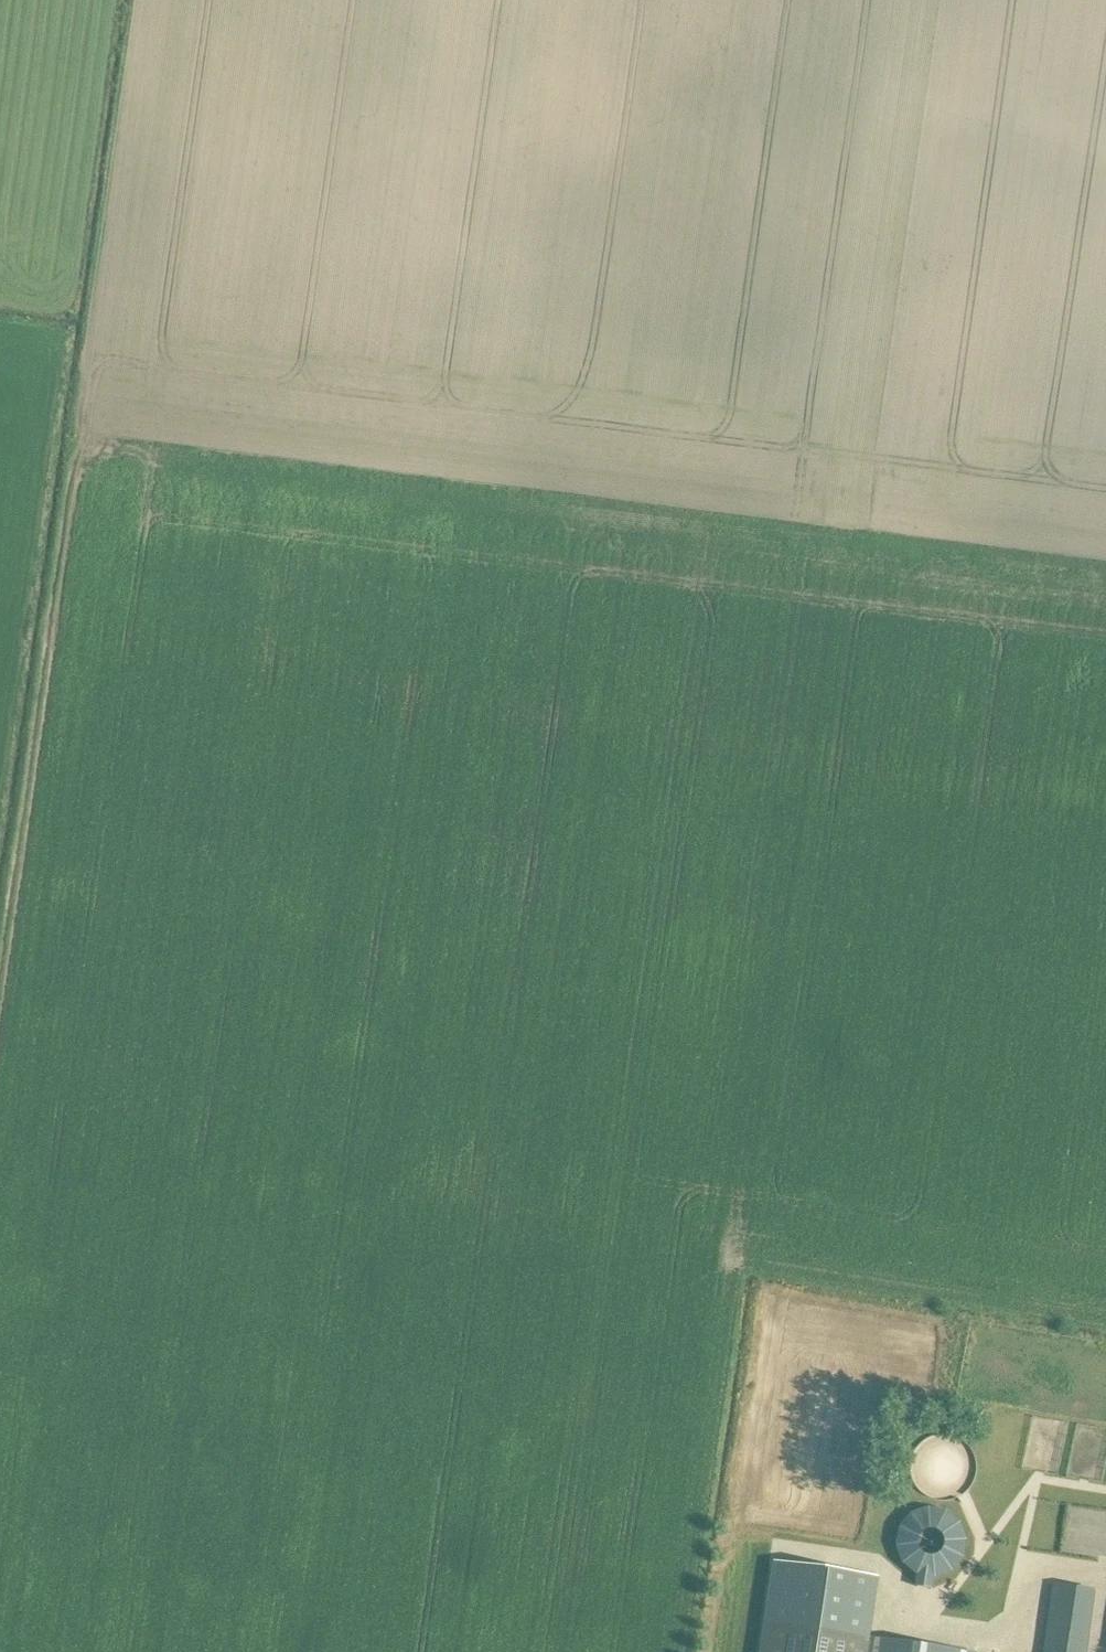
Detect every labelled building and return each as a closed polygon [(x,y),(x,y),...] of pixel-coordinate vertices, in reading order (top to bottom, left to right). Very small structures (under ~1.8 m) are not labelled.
[(978,1565),(979,1559),(978,1552),(976,1546),(973,1540),(970,1536),(964,1531),(959,1528),(950,1525),(946,1525),(940,1525),(933,1527),(927,1530),(922,1534),(918,1538),(915,1544),(912,1552),(912,1558),(912,1565),(914,1570),(916,1576),(921,1581),(926,1586),(931,1589),(940,1592),(944,1592),(950,1592),(958,1590),(963,1587),(968,1583),(973,1578),(976,1571),(978,1565)] [(765,1651),(955,1651),(866,1639),(876,1578),(778,1562),(769,1623),(765,1651)]
